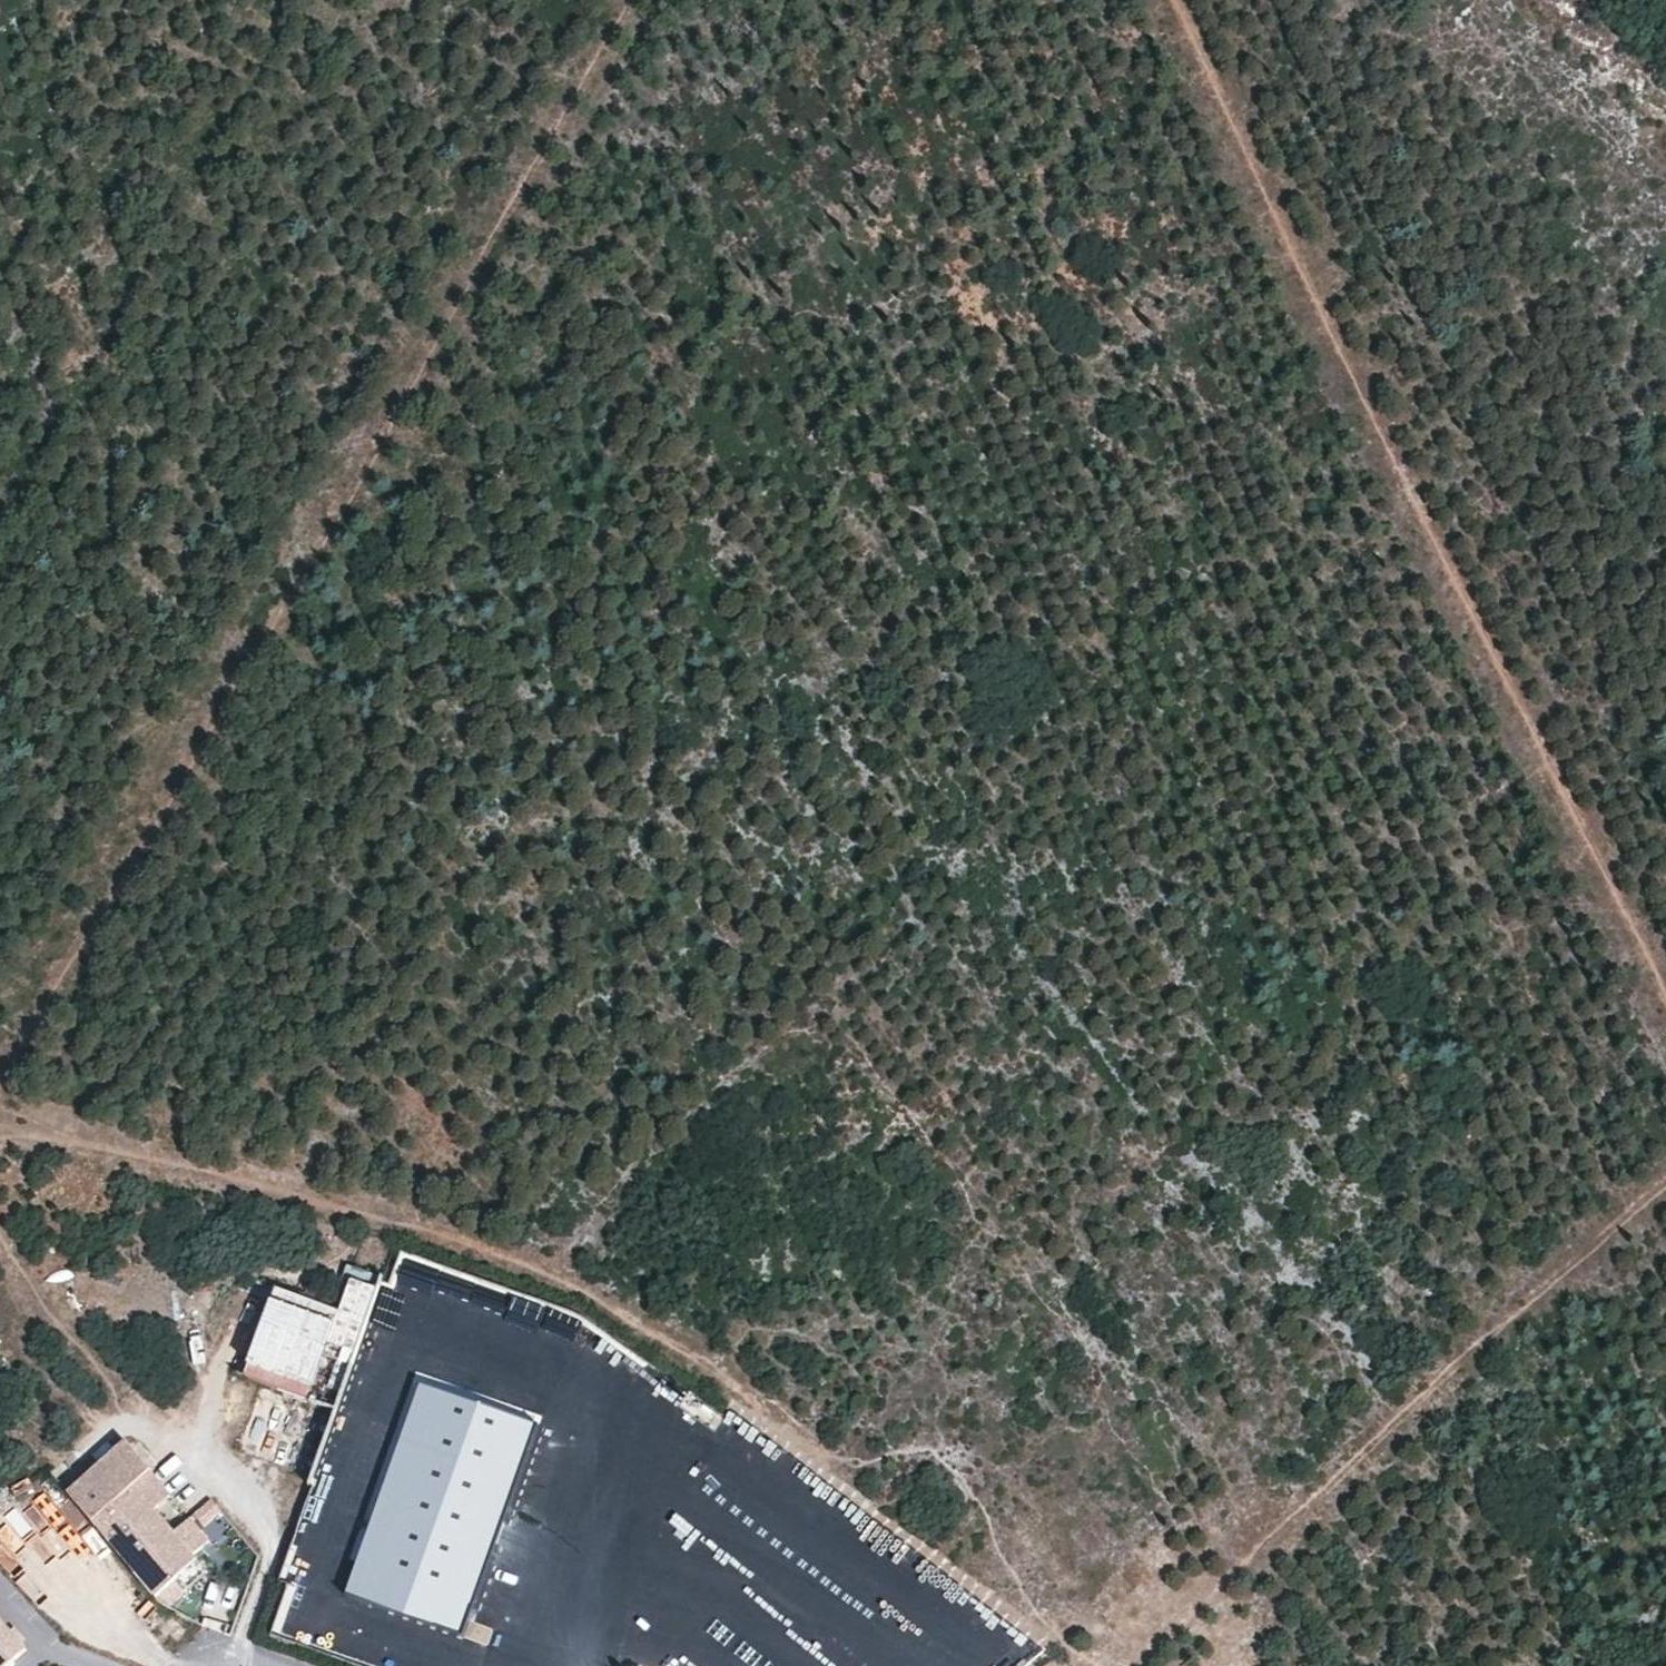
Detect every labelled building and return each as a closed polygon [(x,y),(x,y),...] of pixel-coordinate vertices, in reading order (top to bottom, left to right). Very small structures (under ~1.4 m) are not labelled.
[(381,1296),(385,1283),(351,1271),(346,1283),(381,1296)] [(359,1358),(381,1296),(351,1285),(340,1316),(329,1347),(359,1358)] [(276,1294),(271,1306),(335,1329),(340,1316),(276,1294)] [(335,1329),(271,1306),(250,1369),(313,1391),(324,1360),(335,1329)] [(354,1370),(359,1358),(329,1347),(324,1360),(354,1370)] [(309,1404),(313,1391),(250,1369),(245,1381),(309,1404)] [(458,1633),(532,1429),(423,1389),(348,1594),(458,1633)] [(290,1448),(302,1410),(288,1406),(276,1444),(290,1448)] [(66,1493),(153,1593),(171,1576),(193,1556),(148,1510),(130,1486),(145,1473),(147,1471),(129,1439),(66,1493)] [(164,1497),(145,1473),(130,1486),(148,1510),(164,1497)] [(203,1527),(214,1540),(233,1524),(222,1511),(203,1527)] [(203,1567),(193,1556),(171,1576),(181,1587),(203,1567)] [(29,1643),(0,1609),(0,1665),(2,1665),(29,1643)] [(766,1649),(727,1627),(711,1657),(728,1665),(756,1665),(766,1649)]
